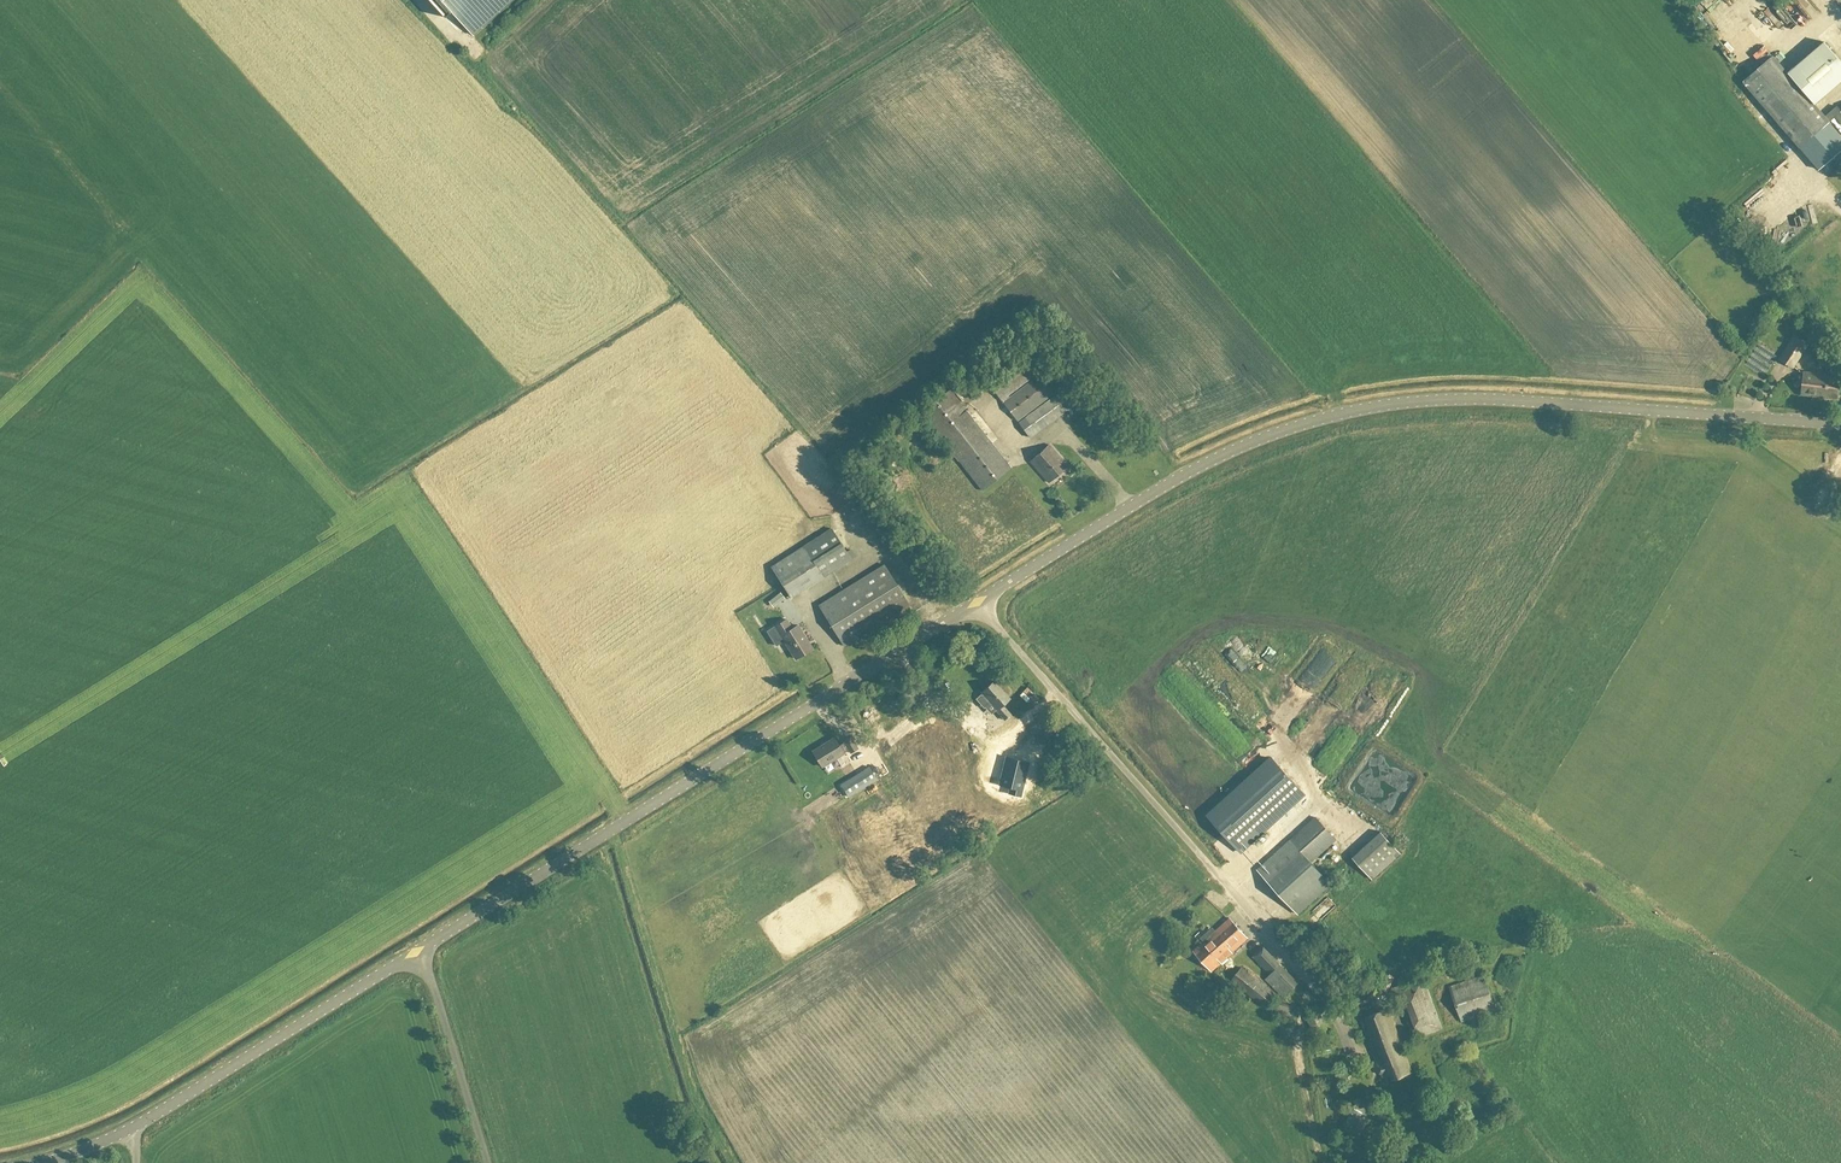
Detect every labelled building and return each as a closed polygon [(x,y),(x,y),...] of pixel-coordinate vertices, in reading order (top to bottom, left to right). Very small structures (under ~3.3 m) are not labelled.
[(472,38),(514,0),(439,0),(472,38)] [(1805,10),(1813,5),(1810,0),(1798,0),(1805,10)] [(1813,106),(1840,82),(1840,64),(1823,43),(1786,74),(1771,57),(1742,83),(1798,149),(1818,171),(1840,151),(1840,138),(1828,123),(1824,118),(1813,106)] [(1840,113),(1838,111),(1832,116),(1840,126),(1840,112),(1840,113)] [(1787,308),(1780,304),(1771,317),(1778,321),(1787,308)] [(1807,346),(1794,337),(1779,360),(1792,368),(1807,346)] [(1016,422),(1055,393),(1041,374),(1008,398),(1007,397),(1049,366),(1034,347),(986,383),(1016,422)] [(1763,350),(1753,367),(1768,375),(1778,359),(1763,350)] [(1801,395),(1837,399),(1839,377),(1803,373),(1801,395)] [(1745,391),(1757,392),(1758,381),(1745,381),(1745,391)] [(1029,439),(1084,398),(1073,383),(1017,423),(1029,439)] [(981,491),(1010,469),(950,390),(920,413),(981,491)] [(909,451),(914,456),(930,443),(926,438),(909,451)] [(1048,483),(1067,466),(1049,445),(1029,462),(1048,483)] [(791,599),(851,561),(832,530),(771,568),(791,599)] [(843,648),(909,607),(883,565),(817,606),(843,648)] [(786,621),(767,633),(776,647),(784,642),(795,660),(812,650),(797,626),(792,630),(786,621)] [(1210,668),(1226,652),(1219,645),(1203,660),(1210,668)] [(1004,721),(1010,716),(1002,706),(1010,699),(994,682),(981,693),(982,694),(976,700),(983,709),(990,703),(996,710),(995,711),(1004,721)] [(1358,714),(1354,726),(1367,730),(1371,718),(1358,714)] [(1219,731),(1224,748),(1233,745),(1232,740),(1240,738),(1236,726),(1219,731)] [(844,743),(839,746),(834,739),(812,752),(821,767),(843,754),(848,751),(850,754),(857,750),(850,738),(843,742),(844,743)] [(1017,777),(1023,749),(1001,745),(995,773),(1017,777)] [(1271,760),(1208,817),(1241,853),(1304,796),(1271,760)] [(866,777),(844,791),(848,798),(877,781),(869,768),(862,772),(866,777)] [(1311,864),(1336,841),(1315,818),(1257,871),(1297,915),(1330,885),(1311,864)] [(1384,833),(1355,858),(1373,879),(1402,854),(1384,833)] [(1229,919),(1210,936),(1228,956),(1247,939),(1229,919)] [(1228,956),(1210,936),(1192,952),(1210,973),(1227,958),(1226,958),(1228,956)] [(1264,980),(1283,999),(1299,983),(1263,947),(1251,958),(1269,975),(1264,980)] [(1266,1010),(1276,996),(1241,968),(1229,981),(1266,1010)] [(1461,1023),(1496,1011),(1483,975),(1449,987),(1461,1023)] [(1418,1038),(1442,1031),(1422,978),(1389,990),(1398,1013),(1406,1009),(1418,1038)] [(1295,1021),(1299,1009),(1278,1003),(1275,1016),(1295,1021)] [(1385,1083),(1411,1073),(1386,1009),(1360,1020),(1385,1083)] [(1331,1047),(1315,1050),(1317,1058),(1332,1055),(1331,1047)] [(1377,1108),(1379,1106),(1378,1104),(1379,1103),(1373,1093),(1366,1098),(1372,1107),(1375,1105),(1377,1108)] [(1365,1148),(1352,1143),(1344,1162),(1359,1162),(1365,1148)]
